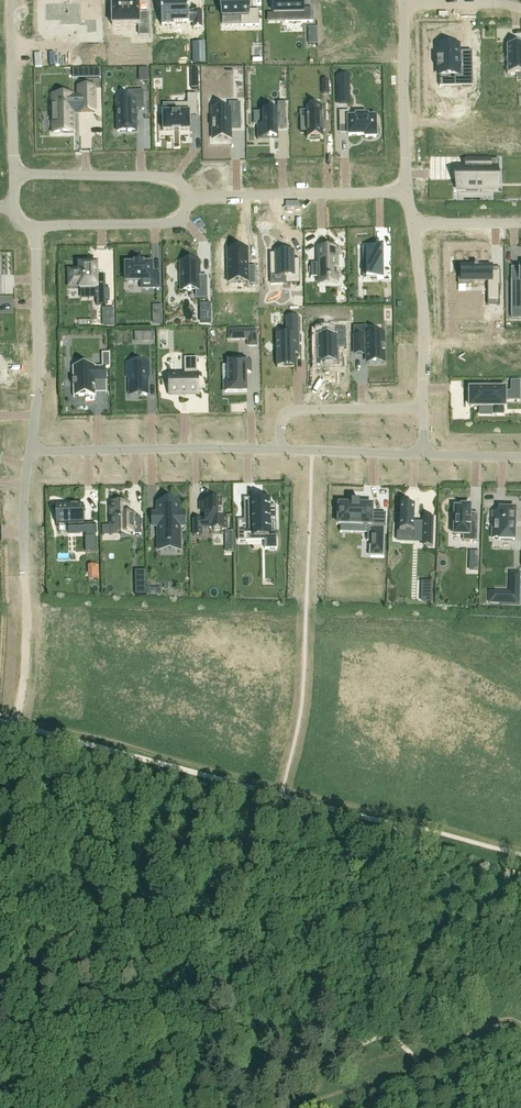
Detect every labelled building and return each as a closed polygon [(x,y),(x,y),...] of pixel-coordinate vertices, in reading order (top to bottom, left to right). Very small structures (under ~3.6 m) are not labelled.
[(222,0),(223,18),(241,17),(241,26),(259,26),(259,11),(249,11),(249,0),(234,0),(222,0)] [(274,15),(284,14),(285,23),(313,23),(313,9),(304,10),(304,0),(274,0),(274,15)] [(174,26),(174,24),(194,24),(194,29),(202,29),(202,12),(193,12),(193,13),(189,13),(189,2),(180,2),(180,1),(172,1),(172,2),(161,3),(162,27),(174,26)] [(139,2),(112,2),(112,26),(139,25),(139,36),(149,35),(148,13),(140,14),(139,2)] [(81,3),(45,4),(46,21),(61,21),(61,25),(79,25),(79,27),(87,26),(87,34),(97,33),(97,19),(81,20),(81,3)] [(205,63),(205,43),(193,44),(194,64),(205,63)] [(459,56),(455,56),(455,45),(439,46),(439,76),(455,76),(455,84),(464,84),(464,87),(474,87),(473,64),(459,64),(459,56)] [(507,46),(507,74),(517,74),(520,74),(520,45),(507,46)] [(140,66),(140,58),(133,58),(114,58),(114,66),(140,66)] [(73,70),(73,79),(101,78),(100,70),(73,70)] [(349,76),(339,77),(339,104),(349,103),(349,76)] [(78,96),(53,96),(53,133),(74,133),(73,113),(95,112),(94,88),(78,88),(78,96)] [(128,101),(117,101),(117,132),(126,132),(128,132),(137,132),(136,119),(138,119),(138,118),(136,118),(136,114),(137,114),(137,113),(136,113),(136,110),(144,110),(144,92),(128,92),(128,101)] [(479,92),(470,92),(470,98),(459,99),(459,108),(479,107),(479,92)] [(163,113),(163,115),(164,130),(163,130),(163,131),(165,131),(173,131),(180,131),(188,131),(190,131),(190,129),(189,115),(197,115),(197,95),(188,95),(188,104),(175,105),(176,113),(164,114),(164,113),(163,113)] [(263,126),(257,126),(257,140),(258,140),(258,139),(269,138),(269,139),(271,139),(271,138),(278,138),(278,128),(286,128),(285,103),(278,103),(278,111),(277,111),(277,112),(262,112),(263,126)] [(229,104),(229,110),(213,110),(213,141),(231,141),(231,126),(241,126),(240,104),(229,104)] [(307,120),(300,120),(301,133),(307,132),(307,139),(323,139),(323,107),(307,108),(307,120)] [(349,112),(339,112),(340,128),(348,128),(349,134),(349,136),(365,136),(365,138),(376,138),(376,136),(378,135),(378,126),(376,127),(376,118),(368,118),(368,116),(356,116),(356,119),(349,119),(349,112)] [(457,168),(457,189),(466,189),(466,191),(478,190),(478,189),(493,189),(493,171),(499,171),(499,160),(467,160),(467,168),(457,168)] [(366,279),(384,279),(383,247),(362,248),(362,260),(366,259),(366,279)] [(319,264),(311,264),(311,278),(319,278),(328,278),(328,279),(330,279),(330,278),(337,278),(337,248),(324,248),(324,250),(318,250),(319,264)] [(248,250),(228,250),(229,283),(247,283),(247,285),(256,285),(256,267),(248,267),(248,250)] [(293,252),(270,253),(270,275),(285,275),(285,284),(300,284),(300,259),(293,259),(293,252)] [(199,262),(181,262),(182,291),(196,291),(196,300),(208,300),(207,277),(200,277),(199,262)] [(135,264),(133,264),(126,265),(126,272),(126,282),(134,282),(141,282),(141,288),(152,288),(159,288),(159,282),(159,275),(153,275),(152,264),(143,264),(143,263),(139,263),(135,263),(135,264)] [(80,270),(69,271),(69,273),(69,287),(80,287),(80,289),(81,289),(96,288),(97,299),(97,305),(106,305),(106,284),(97,284),(97,275),(97,264),(96,264),(89,264),(79,265),(80,270)] [(462,282),(487,282),(487,302),(499,302),(499,287),(501,287),(501,272),(492,272),(492,266),(462,266),(462,282)] [(511,317),(512,317),(512,312),(520,312),(520,266),(519,266),(519,268),(519,281),(512,281),(512,280),(511,280),(511,317)] [(153,324),(162,323),(162,306),(153,306),(153,324)] [(293,365),(293,353),(299,353),(299,354),(300,354),(299,346),(298,346),(298,341),(299,341),(299,317),(286,317),(286,335),(276,335),(276,367),(277,367),(277,366),(293,365)] [(367,327),(354,328),(354,336),(354,355),(364,354),(364,353),(367,353),(368,364),(384,363),(383,335),(367,335),(367,327)] [(338,364),(337,337),(345,337),(345,328),(336,328),(336,335),(317,335),(317,365),(338,364)] [(248,347),(257,346),(256,330),(229,331),(229,340),(248,340),(248,347)] [(153,341),(153,333),(142,333),(143,342),(153,341)] [(74,367),(73,367),(74,397),(74,396),(83,396),(93,396),(95,396),(95,397),(96,397),(96,393),(96,382),(106,382),(106,373),(106,368),(110,368),(110,360),(110,354),(106,354),(102,354),(103,367),(95,367),(95,366),(94,366),(94,367),(89,368),(74,368),(74,367)] [(198,386),(198,374),(197,374),(197,368),(197,358),(189,358),(184,358),(185,375),(177,375),(169,375),(169,380),(169,389),(170,394),(176,394),(187,394),(199,393),(198,386)] [(250,361),(229,362),(229,365),(229,382),(225,382),(225,393),(247,392),(246,373),(251,373),(250,361)] [(130,378),(130,392),(133,392),(136,392),(139,392),(139,395),(143,395),(147,394),(147,387),(147,378),(149,377),(149,375),(149,369),(149,364),(138,364),(127,364),(127,378),(130,378)] [(468,394),(468,404),(470,404),(470,407),(493,407),(494,414),(503,414),(503,407),(505,407),(505,401),(520,401),(520,381),(511,381),(511,392),(505,392),(505,390),(493,390),(493,389),(482,389),(482,390),(470,390),(470,394),(468,394)] [(245,521),(238,522),(238,542),(248,542),(247,536),(271,536),(271,522),(276,522),(276,507),(271,507),(271,500),(269,500),(269,502),(266,502),(263,502),(246,502),(244,502),(245,521)] [(339,504),(339,525),(340,525),(368,526),(367,534),(367,542),(371,542),(371,556),(383,556),(384,528),(385,528),(385,521),(372,521),(372,513),(372,505),(360,505),(360,502),(352,502),(351,505),(339,504)] [(206,520),(193,520),(194,536),(202,536),(202,529),(213,528),(213,531),(227,530),(227,518),(222,518),(222,503),(202,503),(202,513),(205,513),(206,520)] [(159,515),(152,515),(152,521),(153,525),(160,525),(160,534),(160,541),(160,544),(179,544),(178,541),(178,537),(178,525),(185,525),(185,519),(185,515),(178,515),(178,504),(159,504),(159,515)] [(129,505),(111,505),(111,526),(111,527),(111,536),(120,535),(129,535),(129,533),(133,533),(133,535),(141,535),(141,518),(134,518),(134,516),(129,516),(129,505)] [(84,506),(56,507),(56,525),(57,525),(68,524),(68,534),(86,533),(95,533),(96,533),(96,524),(85,524),(84,506)] [(400,506),(399,532),(413,533),(413,539),(422,540),(422,547),(433,547),(434,518),(423,517),(423,523),(417,523),(417,524),(414,524),(414,507),(400,506)] [(452,525),(452,533),(454,533),(454,536),(463,536),(463,542),(477,542),(477,525),(471,525),(471,522),(470,522),(470,514),(470,507),(462,506),(462,509),(455,508),(454,525),(452,525)] [(493,513),(492,539),(499,539),(499,541),(514,541),(515,510),(500,510),(500,513),(493,513)] [(86,536),(85,536),(85,552),(96,551),(96,536),(95,536),(86,536)] [(471,553),(470,570),(479,570),(479,553),(471,553)] [(145,581),(135,582),(135,595),(146,595),(145,581)] [(423,602),(431,602),(431,593),(424,593),(423,602)]
